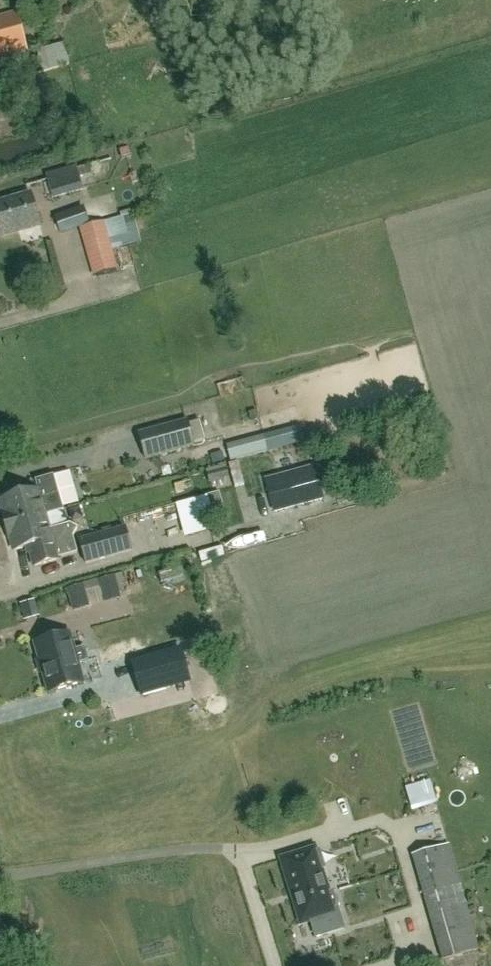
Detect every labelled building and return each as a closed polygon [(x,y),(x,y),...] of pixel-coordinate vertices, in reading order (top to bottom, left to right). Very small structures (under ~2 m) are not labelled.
[(25,51),(15,13),(0,17),(0,58),(25,51)] [(63,101),(116,94),(110,55),(70,60),(69,50),(47,52),(50,77),(73,73),(74,82),(61,84),(63,101)] [(58,205),(86,197),(81,179),(53,187),(58,205)] [(40,226),(31,194),(0,203),(0,237),(40,226)] [(83,207),(74,211),(55,216),(64,243),(81,237),(94,278),(118,270),(102,222),(89,226),(83,207)] [(108,217),(112,237),(129,234),(125,214),(108,217)] [(303,419),(288,422),(292,441),(307,438),(303,419)] [(187,421),(138,434),(145,459),(194,446),(193,444),(204,441),(199,422),(188,425),(187,421)] [(229,443),(232,457),(272,448),(269,434),(229,443)] [(272,468),(269,458),(230,468),(233,478),(272,468)] [(56,471),(61,504),(78,501),(73,469),(56,471)] [(3,513),(1,514),(5,526),(45,514),(63,509),(53,475),(35,480),(37,489),(0,500),(0,501),(3,513)] [(312,511),(332,505),(328,492),(308,497),(312,511)] [(207,495),(176,504),(185,537),(217,528),(207,495)] [(275,513),(294,511),(293,500),(273,502),(275,513)] [(5,526),(8,538),(10,537),(14,550),(26,547),(32,569),(61,560),(61,558),(78,553),(73,536),(78,528),(70,523),(50,529),(45,514),(5,526)] [(125,527),(79,540),(85,563),(131,550),(125,527)] [(202,558),(225,551),(222,542),(199,549),(202,558)] [(149,568),(154,588),(164,586),(159,566),(149,568)] [(114,576),(97,580),(103,602),(120,598),(118,590),(114,576)] [(83,583),(66,588),(72,611),(90,606),(83,583)] [(69,634),(34,644),(47,693),(83,683),(77,664),(88,660),(84,647),(73,650),(69,634)] [(180,650),(132,663),(140,693),(140,694),(189,681),(188,677),(180,650)] [(412,811),(437,803),(430,780),(405,787),(412,811)] [(441,960),(480,949),(449,844),(411,855),(441,960)] [(314,849),(281,859),(301,924),(311,920),(316,937),(343,928),(332,893),(328,894),(320,869),(324,868),(319,852),(315,853),(314,849)] [(345,887),(351,913),(397,902),(391,876),(345,887)]
